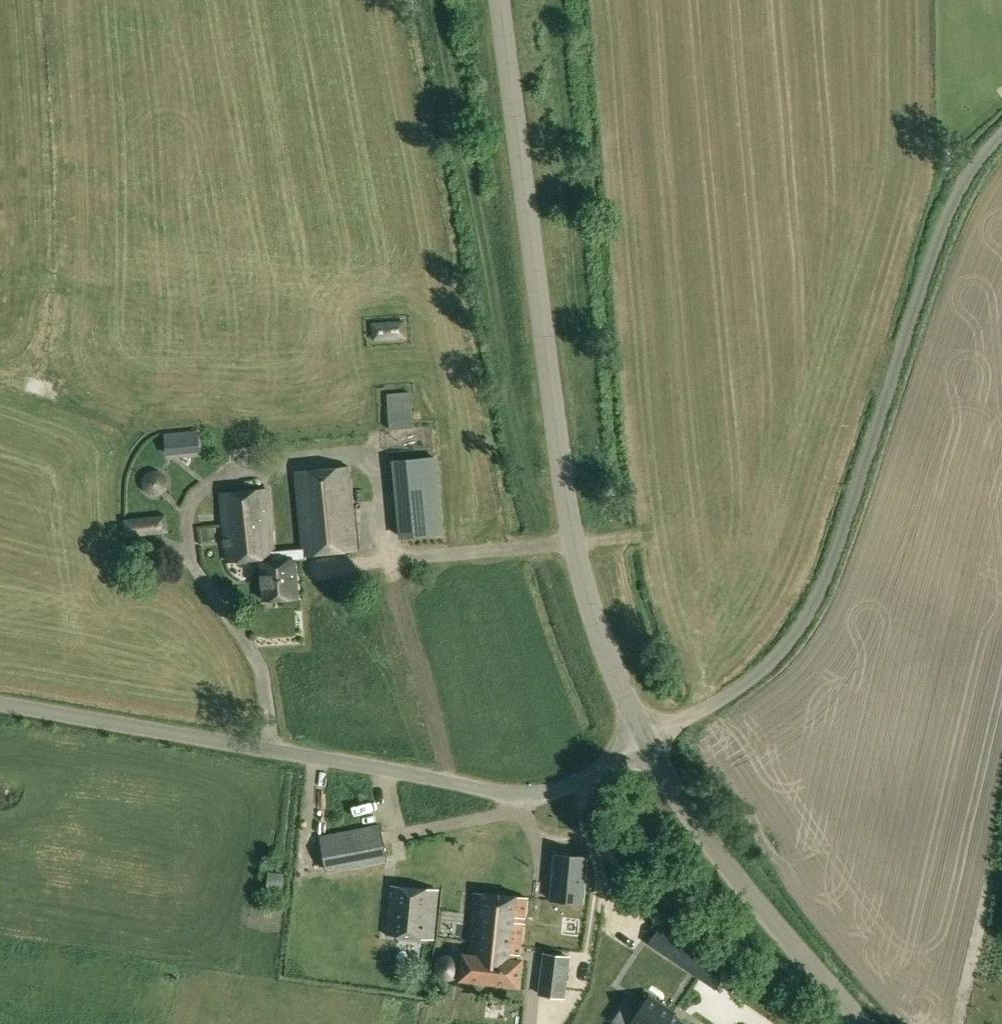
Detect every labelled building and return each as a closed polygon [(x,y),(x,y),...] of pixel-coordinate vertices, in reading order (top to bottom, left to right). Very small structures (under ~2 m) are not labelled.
[(371,322),(372,342),(408,339),(407,320),(371,322)] [(410,393),(388,394),(390,429),(412,427),(410,393)] [(198,430),(166,433),(168,453),(199,450),(198,430)] [(436,458),(392,463),(401,541),(445,536),(436,458)] [(297,597),(295,560),(306,559),(306,555),(357,549),(349,466),(297,471),(305,548),(273,549),(267,489),(221,493),(228,560),(258,558),(258,562),(261,562),(264,600),(297,597)] [(123,518),(126,537),(169,533),(168,514),(123,518)] [(368,864),(361,828),(320,836),(327,872),(368,864)] [(584,901),(587,857),(555,854),(552,899),(584,901)] [(266,889),(282,891),(284,873),(267,872),(266,889)] [(391,885),(387,935),(433,940),(438,889),(428,888),(407,886),(391,885)] [(463,954),(461,980),(519,986),(522,960),(520,960),(527,898),(476,892),(469,955),(463,954)] [(728,971),(661,926),(648,944),(716,989),(728,971)] [(565,998),(570,957),(544,953),(538,994),(565,998)] [(630,1023),(686,1023),(673,1015),(676,1012),(650,995),(630,1023)]
